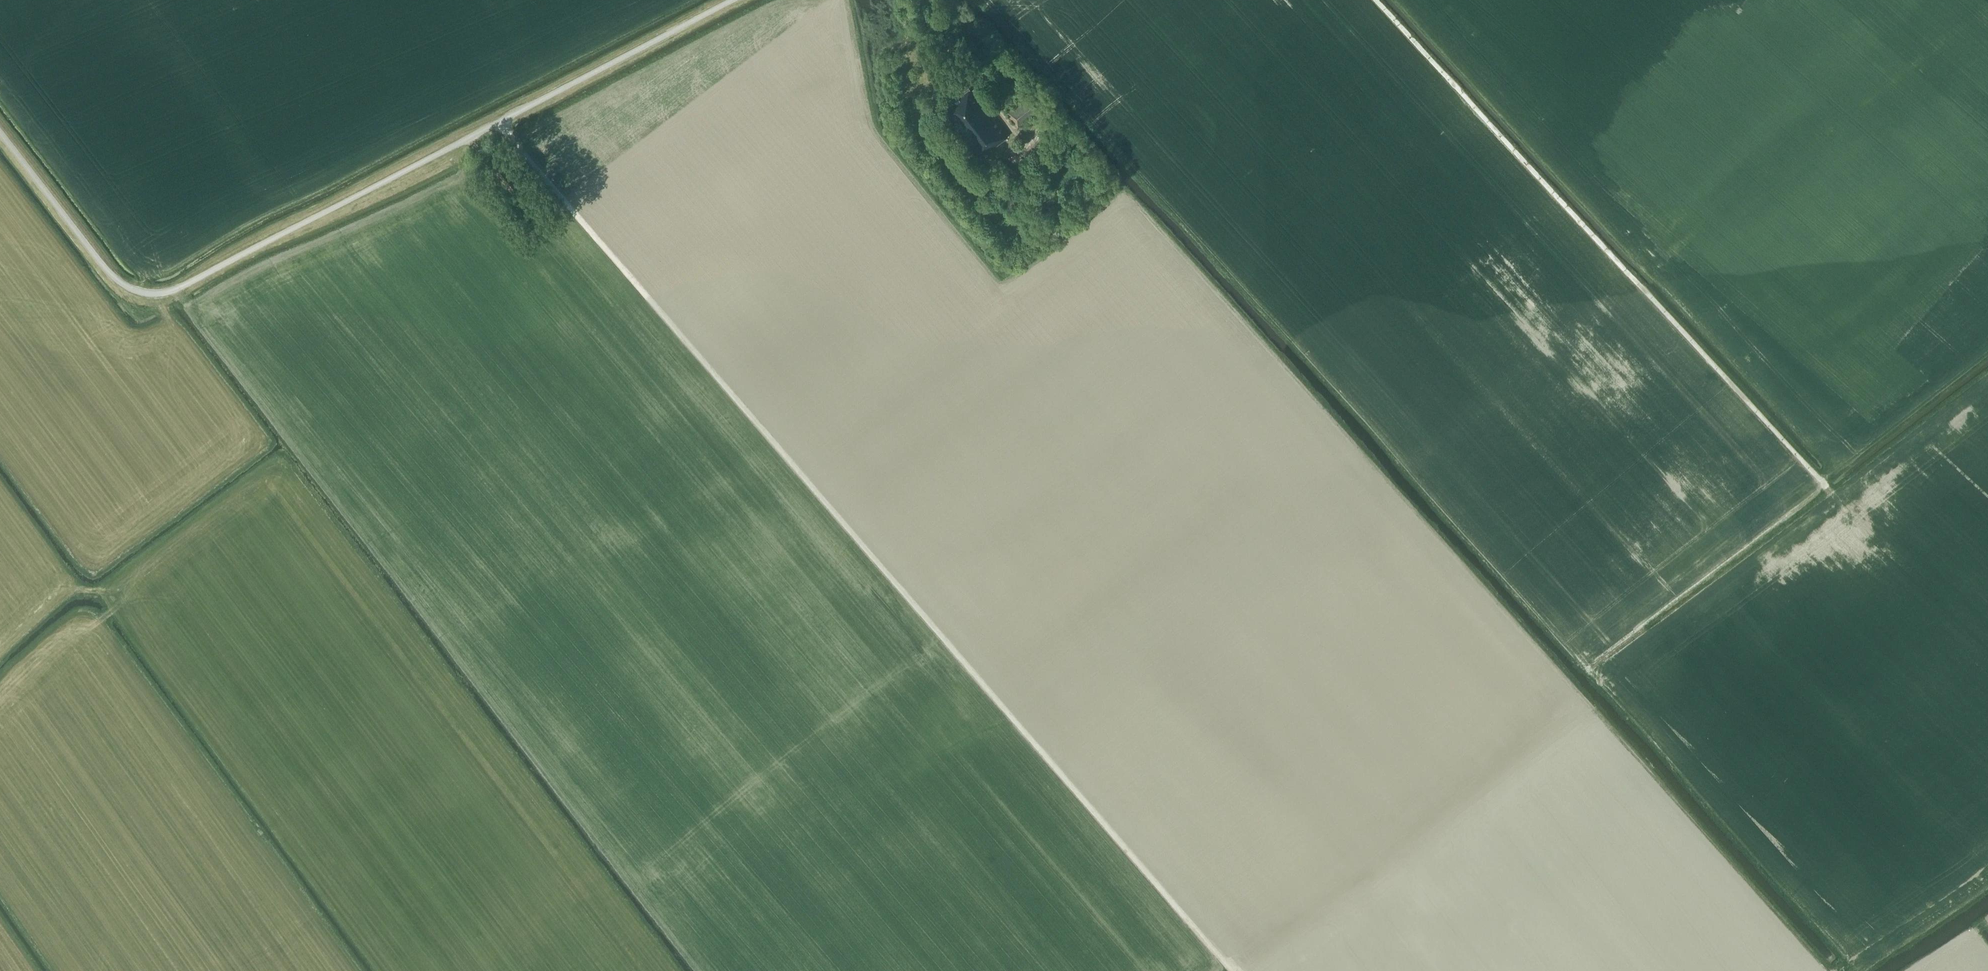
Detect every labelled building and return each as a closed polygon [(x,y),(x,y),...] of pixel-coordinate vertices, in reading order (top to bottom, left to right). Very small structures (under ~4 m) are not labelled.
[(978,157),(1008,135),(996,118),(966,79),(957,85),(962,93),(944,106),(948,111),(945,113),(978,157)] [(1037,115),(1043,110),(1041,107),(1042,107),(1029,91),(1005,110),(1018,126),(1035,112),(1037,115)] [(529,192),(523,197),(532,209),(539,204),(529,192)]
